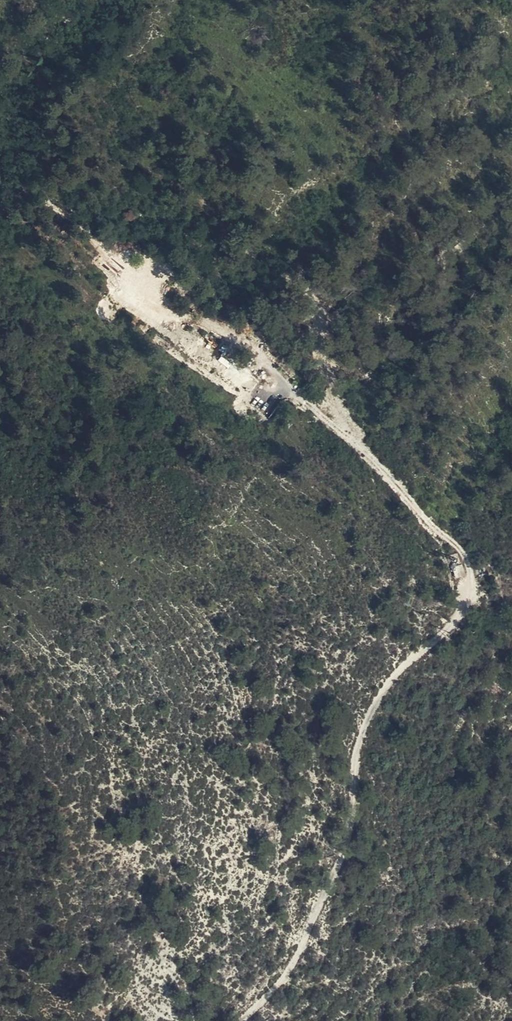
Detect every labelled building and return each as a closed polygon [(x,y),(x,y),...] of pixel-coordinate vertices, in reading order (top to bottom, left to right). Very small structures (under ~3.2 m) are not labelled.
[(464,576),(461,566),(452,569),(456,579),(464,576)]
